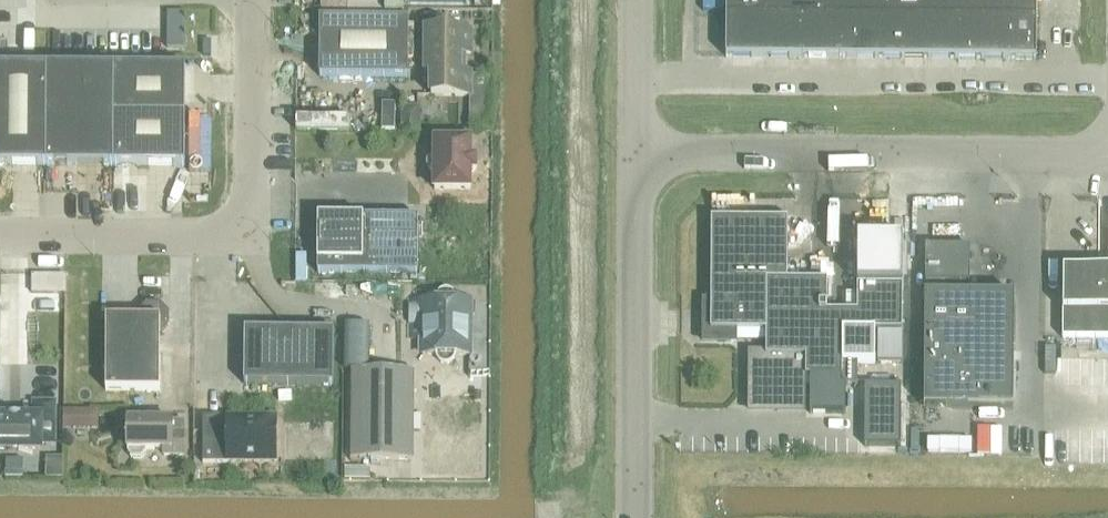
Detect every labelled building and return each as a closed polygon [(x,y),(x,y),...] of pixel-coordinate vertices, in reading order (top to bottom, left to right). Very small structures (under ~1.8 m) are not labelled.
[(763,0),(725,0),(725,17),(763,17),(763,0)] [(763,17),(790,17),(790,0),(763,0),(763,17)] [(801,17),(816,17),(816,0),(790,0),(790,17),(801,17)] [(839,17),(843,17),(843,0),(816,0),(816,17),(839,17)] [(843,17),(870,18),(870,0),(843,0),(843,17)] [(870,18),(876,18),(896,18),(896,0),(870,0),(870,18)] [(896,18),(903,18),(923,18),(923,0),(896,0),(896,18)] [(956,18),(961,18),(961,0),(923,0),(923,18),(929,18),(956,18)] [(983,18),(998,19),(998,0),(961,0),(961,18),(983,18)] [(998,19),(1036,19),(1036,0),(998,0),(998,19)] [(725,57),(763,57),(763,17),(725,17),(725,57)] [(763,17),(763,57),(801,58),(801,17),(790,17),(763,17)] [(801,58),(838,58),(839,17),(816,17),(801,17),(801,58)] [(876,18),(870,18),(843,17),(839,17),(838,58),(876,58),(876,18)] [(408,19),(319,18),(319,76),(408,77),(408,19)] [(876,18),(876,58),(903,58),(903,18),(896,18),(876,18)] [(903,18),(903,58),(929,58),(929,18),(923,18),(903,18)] [(956,18),(929,18),(929,58),(956,59),(956,18)] [(956,18),(956,59),(982,59),(983,18),(961,18),(956,18)] [(983,18),(982,59),(1036,59),(1036,19),(998,19),(983,18)] [(464,54),(470,54),(470,30),(426,30),(425,74),(431,74),(431,96),(470,96),(470,73),(464,73),(464,54)] [(211,37),(203,37),(203,55),(211,55),(211,37)] [(46,67),(0,67),(0,165),(46,165),(46,67)] [(46,67),(46,165),(113,166),(113,117),(114,67),(46,67)] [(185,68),(114,67),(113,117),(184,117),(185,68)] [(417,131),(417,109),(403,109),(403,131),(417,131)] [(184,117),(113,117),(113,166),(184,166),(184,117)] [(469,159),(470,141),(434,141),(434,158),(430,159),(427,163),(427,167),(430,171),(434,172),(434,189),(469,190),(469,172),(473,171),(476,168),(476,163),(474,160),(469,159)] [(828,167),(829,228),(840,228),(839,167),(828,167)] [(115,170),(115,188),(144,187),(143,169),(115,170)] [(418,217),(317,217),(317,273),(417,273),(418,217)] [(894,217),(894,227),(903,227),(904,217),(894,217)] [(805,408),(805,377),(809,377),(809,413),(845,413),(845,385),(857,385),(857,363),(874,363),(875,331),(901,331),(902,286),(868,286),(868,283),(902,283),(902,238),(857,238),(856,286),(856,294),(846,294),(846,311),(826,312),(827,281),(786,280),(787,219),(710,218),(710,304),(701,304),(701,340),(737,340),(737,331),(765,331),(765,356),(747,356),(747,408),(805,408)] [(850,267),(849,240),(837,240),(838,267),(850,267)] [(923,406),(1012,407),(1013,295),(968,295),(968,283),(969,283),(970,247),(924,247),(923,406)] [(1062,338),(1107,338),(1107,276),(1099,276),(1099,271),(1062,270),(1062,338)] [(64,275),(31,275),(31,294),(64,294),(64,275)] [(422,355),(436,355),(438,360),(442,364),(448,364),(452,360),(454,355),(468,355),(469,300),(454,300),(454,299),(454,298),(454,297),(453,296),(453,295),(452,295),(452,294),(451,294),(451,293),(450,293),(450,292),(449,292),(448,292),(447,292),(446,291),(445,291),(444,291),(444,292),(443,292),(442,292),(441,292),(441,293),(440,293),(440,294),(439,294),(439,295),(438,295),(438,296),(437,297),(437,298),(437,299),(437,300),(408,300),(408,338),(422,338),(422,355)] [(105,390),(159,390),(160,334),(168,326),(168,312),(159,303),(146,303),(137,312),(137,318),(105,318),(105,390)] [(344,325),(343,370),(351,370),(369,370),(369,325),(344,325)] [(333,385),(333,331),(244,330),(243,384),(333,385)] [(901,363),(901,334),(877,333),(877,363),(901,363)] [(350,459),(412,459),(413,370),(351,370),(350,459)] [(900,446),(900,385),(864,385),(863,446),(900,446)] [(7,449),(7,451),(20,451),(20,449),(39,450),(39,443),(54,443),(54,402),(33,402),(33,418),(21,418),(21,417),(7,417),(7,418),(0,418),(0,449),(7,449)] [(63,427),(76,427),(77,411),(63,411),(63,427)] [(163,449),(163,455),(183,456),(183,421),(171,421),(127,420),(127,452),(131,458),(141,458),(146,452),(146,449),(163,449)] [(275,459),(276,421),(228,421),(202,421),(202,463),(228,463),(228,459),(275,459)]
